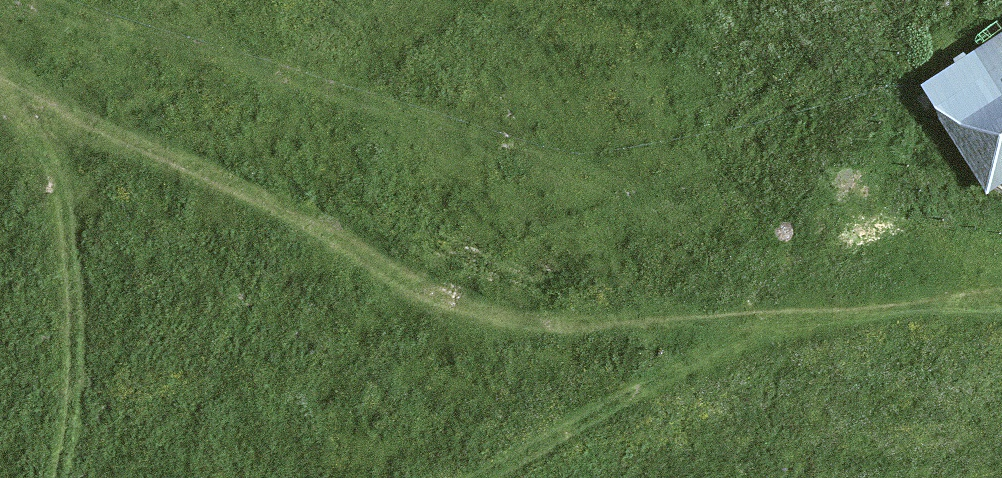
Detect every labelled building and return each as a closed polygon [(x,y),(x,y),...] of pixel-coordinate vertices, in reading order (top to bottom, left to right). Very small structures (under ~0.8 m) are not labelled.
[(916,84),(988,194),(1001,184),(1001,28),(916,84)]
